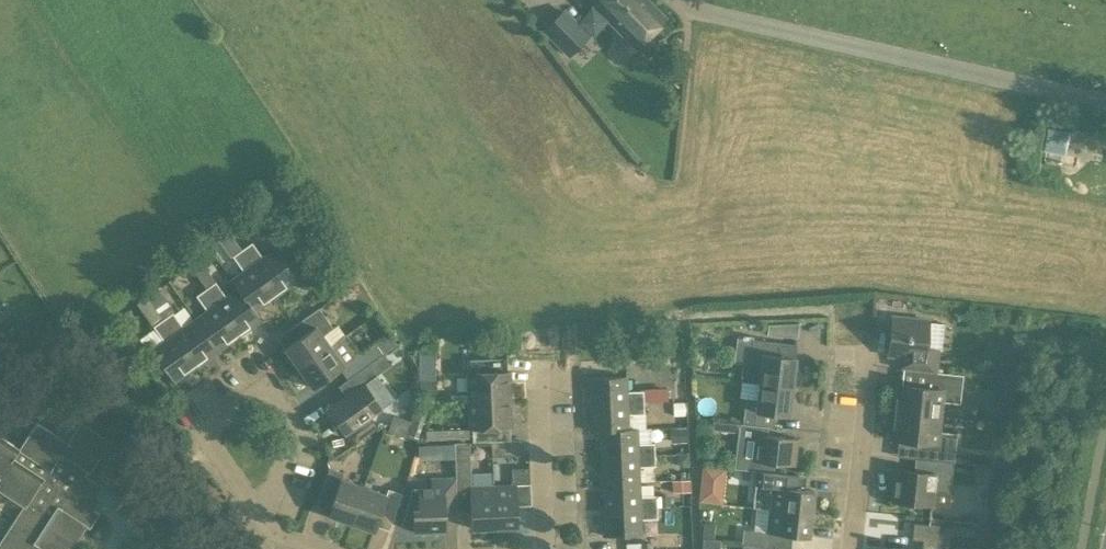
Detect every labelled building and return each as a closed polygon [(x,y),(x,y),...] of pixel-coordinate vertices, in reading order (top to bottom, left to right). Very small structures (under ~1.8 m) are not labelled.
[(648,0),(597,0),(593,4),(636,47),(665,17),(648,0)] [(541,30),(568,58),(591,35),(564,7),(541,30)] [(1070,131),(1047,127),(1043,150),(1066,154),(1070,131)] [(274,247),(261,256),(252,242),(243,249),(275,295),(297,279),(274,247)] [(242,270),(231,278),(254,310),(275,295),(243,249),(232,256),(242,270)] [(207,270),(197,276),(205,288),(215,281),(207,270)] [(215,281),(205,288),(239,334),(260,319),(254,310),(231,278),(230,278),(236,287),(225,296),(215,281)] [(153,301),(152,302),(160,315),(171,307),(158,288),(148,295),(153,301)] [(205,310),(194,317),(217,349),(239,334),(205,288),(195,295),(205,310)] [(174,380),(196,365),(163,319),(160,315),(152,302),(147,296),(136,304),(155,330),(144,339),(174,380)] [(284,347),(298,367),(344,334),(337,324),(334,327),(319,307),(277,337),(284,347)] [(194,317),(182,326),(173,313),(163,319),(196,365),(217,349),(194,317)] [(897,368),(903,368),(935,372),(937,349),(925,348),(928,319),(891,315),(887,355),(898,356),(897,368)] [(767,334),(796,338),(798,322),(768,323),(767,334)] [(375,342),(383,353),(396,343),(388,333),(375,342)] [(312,387),(339,367),(347,378),(369,364),(383,354),(383,353),(375,342),(358,354),(344,334),(298,367),(312,387)] [(741,380),(759,383),(790,387),(790,383),(794,384),(798,381),(799,373),(796,369),(792,369),(793,357),(795,344),(736,337),(733,362),(743,363),(741,380)] [(468,359),(469,372),(467,372),(468,398),(510,397),(509,371),(506,371),(506,357),(468,359)] [(381,408),(363,383),(375,374),(369,364),(347,378),(338,385),(346,395),(327,408),(345,433),(381,408)] [(940,416),(941,401),(959,403),(962,375),(935,372),(903,368),(901,384),(896,383),(893,411),(940,416)] [(419,397),(436,397),(436,396),(439,396),(439,388),(436,388),(435,378),(431,378),(431,369),(420,370),(420,378),(418,378),(419,397)] [(589,377),(590,404),(643,402),(642,391),(626,391),(625,375),(589,377)] [(759,383),(757,401),(745,399),(743,421),(743,423),(750,424),(766,425),(774,426),(775,412),(787,414),(790,387),(759,383)] [(471,427),(471,428),(425,430),(425,439),(469,438),(469,435),(471,435),(472,441),(490,440),(509,439),(509,425),(511,425),(510,397),(468,398),(469,427),(471,427)] [(670,414),(669,399),(645,400),(646,416),(670,414)] [(628,427),(627,414),(643,413),(643,402),(590,404),(591,430),(637,428),(636,427),(628,427)] [(419,421),(392,411),(386,428),(413,437),(419,421)] [(938,431),(940,416),(893,411),(890,438),(916,441),(915,458),(953,462),(956,433),(938,431)] [(749,438),(750,424),(743,423),(743,421),(697,416),(695,437),(710,439),(712,429),(738,432),(738,436),(749,438)] [(85,525),(89,527),(98,512),(93,509),(100,499),(95,495),(102,485),(84,473),(86,469),(89,471),(100,454),(109,440),(79,421),(66,440),(36,420),(19,447),(0,434),(0,490),(25,507),(26,505),(37,513),(24,533),(17,528),(4,548),(5,548),(70,548),(85,525)] [(685,438),(684,426),(668,427),(669,440),(685,438)] [(637,443),(637,428),(591,430),(591,431),(600,430),(601,456),(654,454),(653,442),(637,443)] [(792,464),(795,437),(754,433),(751,459),(792,464)] [(522,439),(509,439),(490,440),(491,455),(522,454),(522,439)] [(455,480),(470,479),(468,442),(453,443),(455,477),(455,480)] [(401,526),(413,529),(413,530),(444,529),(444,516),(456,515),(456,507),(454,477),(453,443),(446,443),(447,459),(441,459),(441,476),(430,477),(430,487),(417,487),(418,489),(411,489),(400,527),(401,527),(401,526)] [(639,481),(638,466),(655,466),(654,454),(601,456),(602,482),(639,481)] [(915,458),(914,470),(894,468),(891,500),(931,504),(933,489),(949,491),(953,462),(915,458)] [(722,504),(726,468),(701,465),(697,501),(722,504)] [(363,485),(341,477),(342,472),(328,466),(315,503),(328,508),(327,513),(350,522),(363,485)] [(752,507),(769,509),(811,513),(813,489),(792,487),(794,474),(756,469),(752,507)] [(670,490),(689,489),(689,478),(669,479),(670,490)] [(639,496),(639,481),(602,482),(603,508),(656,506),(656,495),(639,496)] [(516,483),(492,484),(494,527),(518,526),(516,483)] [(470,528),(494,527),(492,484),(470,485),(468,485),(470,510),(470,511),(470,528)] [(388,489),(386,493),(363,485),(350,522),(373,530),(375,525),(389,530),(401,493),(388,489)] [(641,534),(640,519),(656,518),(656,506),(603,508),(604,535),(641,534)] [(769,509),(766,532),(764,531),(763,544),(790,547),(792,534),(808,536),(811,513),(769,509)] [(939,526),(914,523),(912,539),(923,540),(922,548),(936,548),(939,526)] [(976,548),(1002,548),(1004,528),(979,525),(976,548)] [(743,529),(741,542),(763,544),(764,531),(743,529)] [(700,548),(715,548),(716,539),(702,537),(700,548)]
